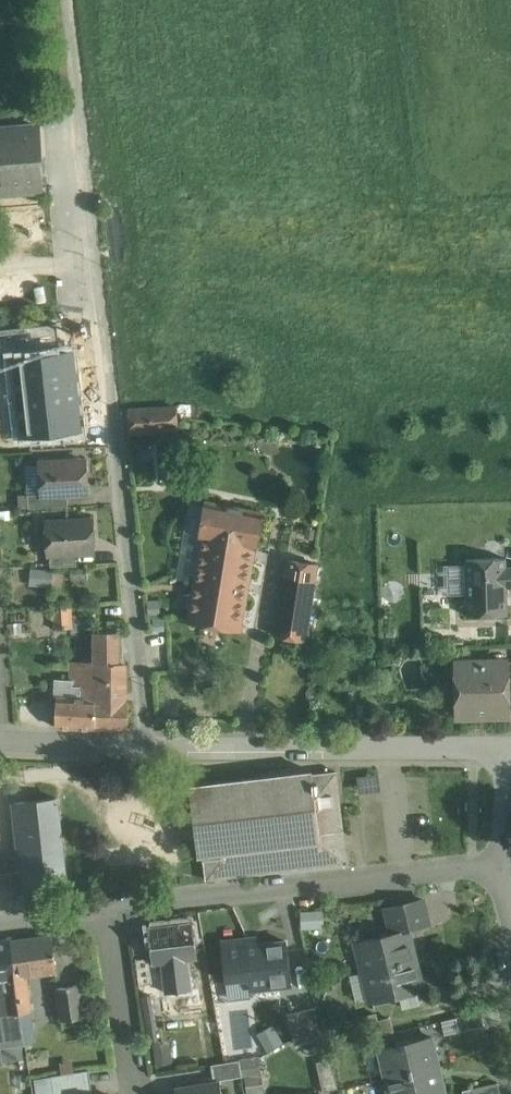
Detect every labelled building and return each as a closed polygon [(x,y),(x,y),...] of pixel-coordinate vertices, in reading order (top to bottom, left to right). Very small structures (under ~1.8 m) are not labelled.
[(0,132),(0,191),(44,188),(42,158),(44,158),(42,126),(23,128),(23,130),(0,132)] [(0,330),(0,357),(0,360),(2,360),(20,357),(20,356),(29,355),(26,326),(0,330)] [(29,355),(20,356),(20,357),(2,360),(8,415),(72,408),(66,351),(29,355)] [(175,407),(131,410),(133,432),(177,429),(175,407)] [(86,460),(40,463),(41,493),(42,494),(68,493),(88,492),(86,460)] [(68,493),(42,494),(41,493),(28,494),(29,507),(29,508),(68,506),(68,493)] [(28,494),(19,495),(20,508),(29,507),(28,494)] [(262,512),(207,501),(200,538),(256,549),(262,512)] [(93,520),(47,522),(47,528),(45,528),(41,533),(41,544),(46,549),(48,548),(48,554),(76,552),(95,551),(93,520)] [(256,549),(200,538),(188,621),(241,630),(256,549)] [(76,552),(50,554),(51,567),(77,565),(76,552)] [(466,617),(509,616),(508,585),(510,585),(510,565),(506,565),(506,557),(465,558),(466,617)] [(318,564),(288,560),(276,635),(306,640),(318,564)] [(31,568),(31,585),(54,584),(54,567),(31,568)] [(71,604),(53,605),(55,629),(72,628),(71,604)] [(118,631),(94,631),(94,648),(118,648),(118,631)] [(118,648),(94,648),(94,662),(118,662),(118,648)] [(508,661),(456,663),(456,670),(451,670),(451,686),(457,686),(457,715),(510,713),(508,661)] [(94,662),(73,662),(72,679),(72,686),(85,687),(85,697),(95,698),(94,662)] [(118,662),(94,662),(95,698),(96,698),(96,729),(129,730),(129,701),(125,701),(124,663),(118,662)] [(85,687),(72,686),(72,679),(56,678),(55,697),(58,697),(58,696),(85,697),(85,687)] [(85,697),(58,696),(58,697),(57,727),(96,729),(96,698),(95,698),(85,697)] [(286,774),(264,777),(238,780),(216,783),(216,782),(215,783),(192,785),(190,785),(198,856),(200,856),(204,855),(207,879),(226,877),(227,877),(250,874),(273,871),(273,872),(275,871),(294,869),(299,869),(299,868),(321,866),(323,866),(347,863),(337,771),(313,774),(312,771),(311,771),(298,773),(286,774)] [(58,798),(13,803),(21,873),(16,873),(17,894),(67,888),(58,798)] [(193,921),(149,926),(154,963),(189,959),(198,958),(193,921)] [(322,923),(308,927),(314,953),(329,949),(322,923)] [(407,930),(358,941),(366,971),(414,960),(407,930)] [(52,936),(11,941),(15,975),(15,976),(27,974),(56,970),(52,936)] [(287,941),(247,946),(247,939),(222,941),(226,981),(249,978),(250,989),(292,984),(287,941)] [(0,942),(0,978),(3,977),(14,976),(14,975),(15,975),(11,941),(0,942)] [(149,957),(136,959),(140,985),(153,983),(149,957)] [(189,959),(163,962),(166,992),(192,989),(189,959)] [(414,960),(366,971),(373,1002),(421,990),(414,960)] [(15,976),(14,976),(16,995),(19,994),(21,1012),(32,1011),(27,974),(15,976)] [(14,976),(3,977),(7,1014),(20,1012),(21,1012),(19,994),(16,995),(14,976)] [(80,984),(57,988),(61,1020),(85,1017),(80,984)] [(158,1040),(151,994),(142,995),(150,1042),(158,1040)] [(314,1008),(288,1014),(295,1043),(321,1037),(314,1008)] [(0,1015),(0,1048),(25,1044),(20,1012),(7,1014),(0,1015)] [(482,1012),(456,1018),(459,1031),(485,1026),(482,1012)] [(363,1024),(366,1038),(393,1032),(390,1018),(363,1024)] [(431,1037),(381,1049),(387,1078),(438,1066),(431,1037)] [(169,1049),(156,1050),(158,1063),(171,1062),(169,1049)] [(332,1058),(317,1062),(324,1092),(339,1088),(332,1058)] [(240,1060),(212,1064),(214,1081),(242,1076),(240,1060)] [(387,1078),(391,1093),(445,1093),(438,1066),(387,1078)] [(52,1075),(55,1093),(93,1093),(89,1069),(52,1075)] [(463,1091),(464,1093),(501,1093),(498,1082),(463,1091)] [(176,1092),(177,1093),(222,1093),(221,1084),(176,1092)]
